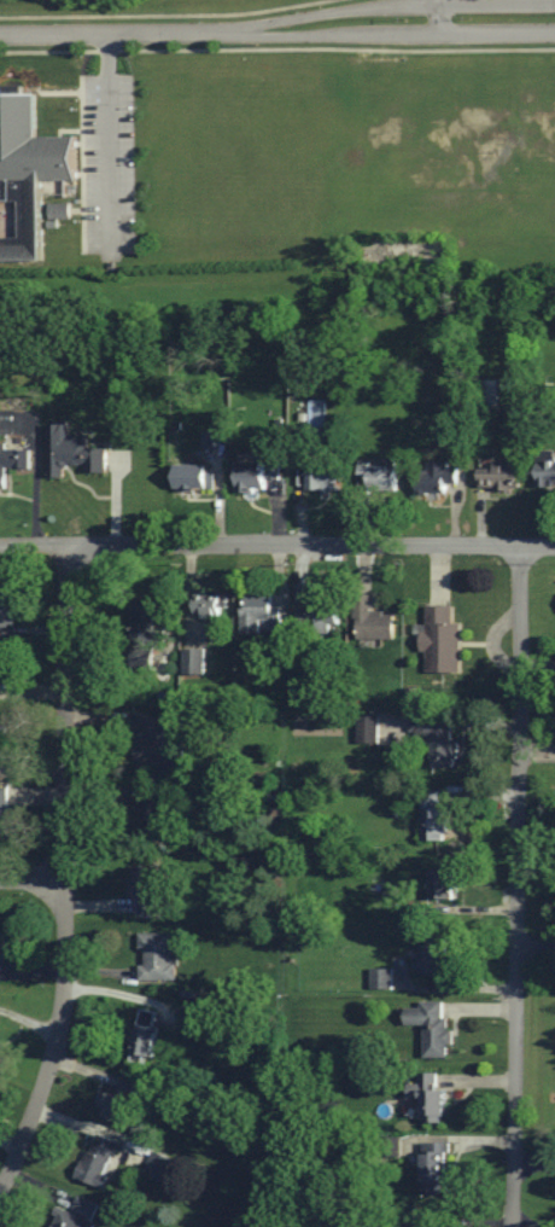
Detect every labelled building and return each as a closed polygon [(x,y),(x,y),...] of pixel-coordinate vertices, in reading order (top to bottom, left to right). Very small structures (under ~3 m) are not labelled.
[(44,261),(44,181),(78,180),(77,137),(36,137),(36,93),(0,93),(0,261),(44,261)] [(499,380),(480,380),(480,411),(499,411),(499,380)] [(50,423),(50,477),(66,477),(66,466),(86,466),(86,472),(107,472),(107,447),(91,447),(91,435),(71,435),(71,423),(50,423)] [(8,488),(8,468),(32,469),(32,449),(9,449),(9,443),(0,443),(0,488),(8,488)] [(554,486),(554,450),(540,450),(540,486),(554,486)] [(279,461),(238,461),(238,490),(279,490),(279,461)] [(429,469),(418,469),(418,493),(449,493),(449,483),(458,483),(458,461),(429,461),(429,469)] [(361,491),(398,491),(398,462),(361,462),(361,491)] [(176,488),(214,488),(214,464),(176,464),(176,488)] [(340,464),(308,464),(308,490),(340,490),(340,464)] [(521,489),(521,464),(481,464),(481,489),(521,489)] [(0,592),(0,639),(2,639),(2,629),(11,629),(11,592),(0,592)] [(223,617),(223,594),(196,594),(196,617),(223,617)] [(242,633),(261,634),(261,620),(270,621),(270,630),(282,630),(282,607),(273,607),(273,594),(244,594),(242,633)] [(374,594),(354,594),(354,639),(395,639),(395,612),(374,612),(374,594)] [(313,607),(299,607),(299,633),(341,633),(341,595),(313,595),(313,607)] [(154,602),(132,603),(133,670),(154,670),(154,642),(167,642),(167,630),(155,630),(154,602)] [(461,623),(454,623),(454,606),(424,606),(424,652),(428,652),(428,672),(461,672),(461,623)] [(185,675),(205,675),(205,649),(185,649),(185,675)] [(380,716),(360,716),(360,743),(380,743),(380,716)] [(183,771),(184,719),(147,718),(147,733),(138,733),(137,770),(183,771)] [(459,741),(452,741),(452,721),(411,721),(411,748),(430,748),(430,768),(459,768),(459,741)] [(9,755),(9,723),(0,723),(0,755),(9,755)] [(0,787),(0,838),(10,838),(10,787),(0,787)] [(422,840),(445,840),(445,791),(422,791),(422,840)] [(147,802),(138,802),(138,833),(172,833),(172,793),(147,793),(147,802)] [(135,914),(159,914),(159,866),(135,866),(135,914)] [(457,871),(429,871),(429,898),(457,898),(457,871)] [(140,933),(140,981),(175,980),(175,932),(140,933)] [(448,972),(448,935),(422,935),(422,958),(416,958),(416,972),(448,972)] [(426,1058),(449,1057),(448,1000),(421,1001),(421,1008),(408,1008),(408,1025),(425,1025),(426,1058)] [(132,1062),(151,1065),(160,1013),(141,1010),(132,1062)] [(449,1089),(439,1089),(439,1073),(420,1073),(420,1084),(410,1084),(410,1099),(426,1098),(426,1120),(449,1119),(449,1089)] [(126,1125),(139,1085),(123,1080),(118,1096),(106,1092),(98,1116),(126,1125)] [(104,1188),(121,1142),(94,1133),(78,1178),(104,1188)] [(425,1194),(450,1194),(450,1142),(425,1142),(425,1194)] [(174,1161),(155,1152),(145,1174),(165,1182),(174,1161)] [(52,1226),(97,1226),(98,1223),(93,1222),(99,1204),(78,1196),(73,1211),(59,1207),(52,1226)] [(436,1209),(411,1205),(407,1226),(434,1226),(436,1209)]
